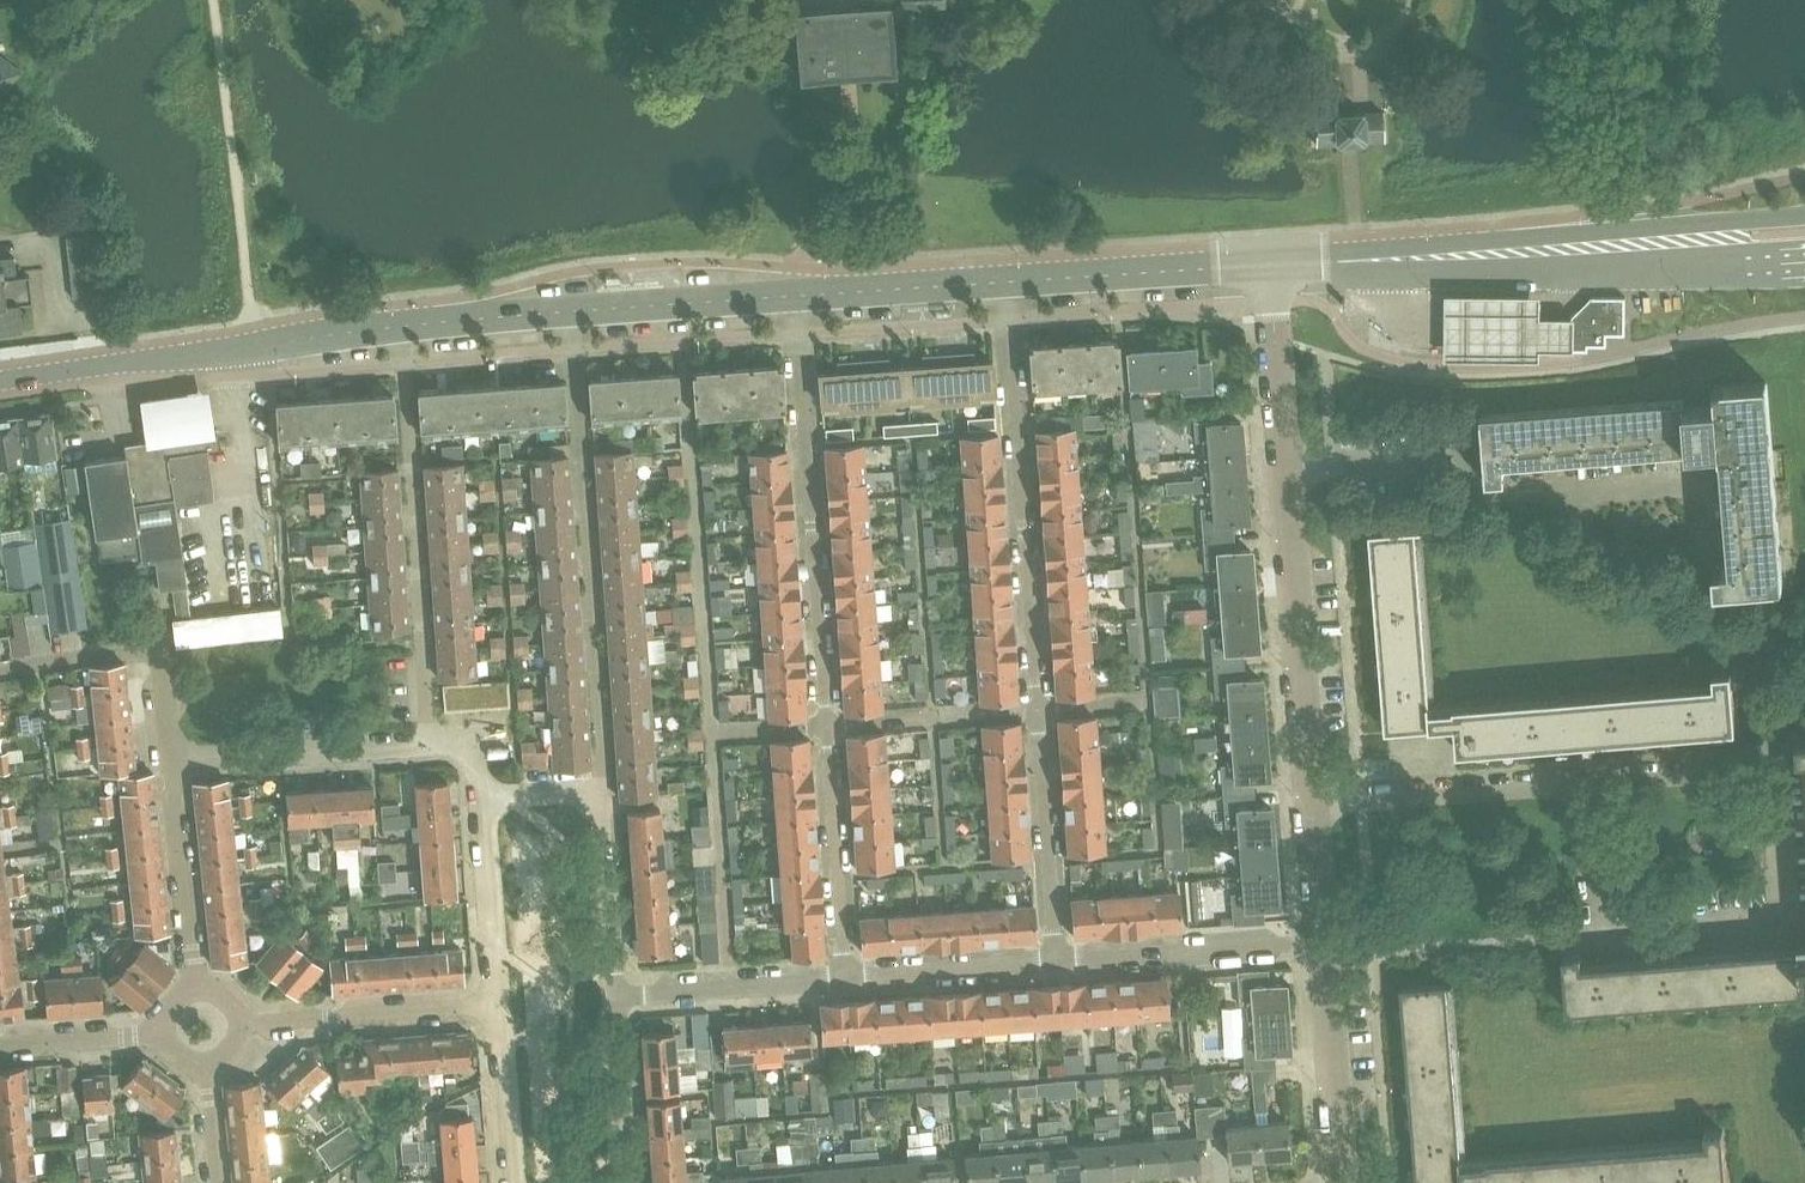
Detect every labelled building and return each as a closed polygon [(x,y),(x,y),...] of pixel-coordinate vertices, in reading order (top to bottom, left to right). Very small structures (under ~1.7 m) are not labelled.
[(888,6),(842,10),(847,73),(893,69),(888,6)] [(847,73),(842,10),(796,13),(802,77),(847,73)] [(22,70),(0,54),(0,101),(22,70)] [(1349,139),(1384,137),(1382,109),(1349,111),(1337,112),(1335,108),(1314,110),(1315,141),(1349,139)] [(73,296),(101,293),(94,239),(67,243),(73,296)] [(23,329),(20,303),(32,301),(29,274),(16,276),(15,257),(0,258),(0,331),(23,329)] [(1575,316),(1593,299),(1591,297),(1572,316),(1565,316),(1540,316),(1540,294),(1447,293),(1446,335),(1446,357),(1540,357),(1540,347),(1567,348),(1575,348),(1575,316)] [(1607,332),(1625,332),(1626,295),(1593,295),(1591,297),(1593,299),(1575,316),(1572,319),(1572,325),(1572,330),(1567,330),(1567,348),(1575,348),(1589,348),(1588,343),(1607,343),(1607,332)] [(1115,340),(1088,342),(1091,386),(1118,384),(1115,340)] [(1088,342),(1058,344),(1062,388),(1091,386),(1088,342)] [(1062,388),(1058,344),(1030,346),(1033,390),(1062,388)] [(1161,348),(1163,382),(1180,380),(1181,394),(1212,391),(1210,371),(1196,372),(1194,346),(1161,348)] [(1163,382),(1161,348),(1128,351),(1131,390),(1164,387),(1163,382)] [(971,353),(948,354),(952,400),(977,398),(977,393),(994,391),(992,361),(971,362),(971,353)] [(925,366),(906,367),(908,398),(925,397),(925,402),(952,400),(948,354),(924,356),(925,366)] [(886,359),(863,360),(866,406),(892,404),(892,399),(908,398),(906,367),(887,368),(886,359)] [(839,372),(819,374),(821,404),(839,403),(839,408),(866,406),(863,360),(838,362),(839,372)] [(780,366),(751,368),(754,412),(783,410),(780,366)] [(751,368),(722,370),(725,414),(754,412),(751,368)] [(725,414),(722,370),(693,372),(696,416),(725,414)] [(677,374),(648,376),(652,418),(681,416),(677,374)] [(648,376),(619,378),(622,421),(652,418),(648,376)] [(622,421),(619,378),(590,381),(593,423),(622,421)] [(1773,448),(1769,379),(1717,382),(1719,402),(1688,405),(1688,404),(1687,404),(1687,400),(1685,401),(1685,402),(1482,415),(1484,440),(1487,478),(1507,477),(1506,455),(1659,444),(1689,442),(1689,448),(1705,447),(1721,446),(1722,453),(1730,452),(1738,567),(1715,569),(1716,589),(1779,584),(1779,582),(1778,582),(1769,449),(1773,448)] [(563,382),(534,384),(537,427),(566,425),(563,382)] [(534,384),(505,386),(508,429),(537,427),(534,384)] [(207,386),(139,397),(143,419),(146,442),(214,431),(211,409),(207,386)] [(505,386),(476,388),(479,431),(508,429),(505,386)] [(476,388),(448,390),(451,433),(479,431),(476,388)] [(451,433),(448,390),(419,392),(422,435),(451,433)] [(392,394),(363,396),(367,438),(396,436),(392,394)] [(363,396),(334,398),(338,441),(367,438),(363,396)] [(1131,419),(1145,418),(1143,396),(1129,397),(1131,419)] [(334,398),(305,401),(309,443),(338,441),(334,398)] [(309,443),(305,401),(276,403),(280,445),(309,443)] [(1208,440),(1210,457),(1243,454),(1240,421),(1215,423),(1214,410),(1205,410),(1193,411),(1196,441),(1208,440)] [(56,455),(50,412),(18,417),(24,460),(25,460),(28,484),(40,482),(44,482),(40,457),(56,455)] [(1094,427),(1093,413),(1082,414),(1083,427),(1094,427)] [(1103,413),(1093,413),(1094,427),(1104,426),(1103,413)] [(1036,432),(1065,430),(1063,414),(1034,416),(1036,432)] [(982,427),(997,426),(996,416),(981,418),(982,427)] [(18,417),(0,420),(0,466),(25,462),(24,460),(18,417)] [(968,428),(982,427),(981,418),(967,419),(968,428)] [(925,432),(940,431),(939,421),(925,422),(925,432)] [(911,433),(925,432),(925,422),(910,424),(911,433)] [(896,425),(897,434),(911,433),(910,424),(896,425)] [(882,426),(883,436),(897,434),(896,425),(882,426)] [(839,430),(840,439),(854,438),(854,428),(839,430)] [(1065,430),(1036,432),(1038,459),(1075,457),(1073,429),(1065,430)] [(825,431),(826,440),(840,439),(839,430),(825,431)] [(187,584),(184,557),(176,503),(215,498),(207,448),(220,446),(218,431),(214,431),(146,442),(125,445),(126,454),(85,460),(96,535),(98,535),(100,558),(141,553),(142,562),(158,560),(161,587),(174,585),(187,584)] [(1123,431),(1112,432),(1114,452),(1124,451),(1123,431)] [(652,449),(663,449),(662,435),(651,436),(652,449)] [(958,438),(960,465),(1000,462),(998,435),(958,438)] [(633,437),(624,438),(625,450),(634,449),(633,437)] [(624,438),(613,439),(614,451),(625,450),(624,438)] [(500,455),(512,454),(510,440),(499,441),(500,455)] [(915,441),(918,468),(931,467),(929,467),(927,440),(915,441)] [(758,441),(756,442),(757,453),(775,451),(774,441),(758,443),(758,441)] [(567,442),(538,444),(539,457),(568,455),(567,442)] [(719,456),(729,455),(728,442),(718,442),(719,456)] [(744,442),(745,453),(757,453),(756,442),(744,442)] [(906,442),(895,443),(897,469),(908,468),(906,442)] [(462,443),(451,444),(452,457),(464,457),(462,443)] [(452,457),(451,444),(441,445),(443,458),(452,457)] [(527,445),(528,458),(539,457),(538,444),(527,445)] [(824,448),(826,474),(863,472),(861,445),(824,448)] [(596,454),(597,481),(636,478),(634,451),(596,454)] [(747,454),(749,481),(788,478),(786,451),(747,454)] [(1243,454),(1210,457),(1204,458),(1206,491),(1213,490),(1246,487),(1243,454)] [(379,470),(378,456),(368,457),(369,470),(379,470)] [(531,458),(532,485),(570,482),(568,456),(531,458)] [(358,471),(360,471),(369,470),(368,457),(357,458),(358,471)] [(1075,457),(1038,459),(1040,485),(1077,482),(1075,457)] [(1113,458),(1115,479),(1126,478),(1125,457),(1113,458)] [(321,460),(310,461),(311,474),(322,474),(321,460)] [(311,474),(310,461),(300,462),(301,475),(311,474)] [(1000,462),(960,465),(962,491),(1001,488),(1000,462)] [(667,464),(668,475),(683,474),(682,463),(667,464)] [(424,466),(426,493),(464,491),(462,464),(424,466)] [(701,483),(713,482),(711,464),(699,465),(701,483)] [(67,488),(87,485),(84,465),(64,468),(67,488)] [(1691,465),(1667,466),(1668,485),(1692,484),(1691,465)] [(931,467),(918,468),(919,479),(932,478),(931,467)] [(360,471),(362,498),(400,495),(398,468),(379,470),(369,470),(360,471)] [(909,485),(908,469),(899,470),(900,490),(910,490),(909,485)] [(863,472),(826,474),(828,501),(865,498),(863,472)] [(683,474),(668,475),(669,486),(684,485),(683,474)] [(501,476),(502,488),(517,487),(516,475),(501,476)] [(478,478),(479,489),(494,488),(493,476),(478,478)] [(636,478),(597,481),(599,507),(638,504),(636,478)] [(788,478),(749,481),(751,507),(790,504),(788,478)] [(1126,478),(1115,479),(1117,499),(1127,499),(1126,478)] [(87,625),(84,600),(75,541),(71,516),(69,502),(44,506),(40,482),(28,484),(31,503),(43,582),(47,606),(48,614),(49,621),(50,630),(87,625)] [(570,482),(532,485),(534,511),(572,508),(570,482)] [(1077,482),(1040,485),(1042,511),(1079,508),(1077,482)] [(1152,495),(1164,494),(1163,484),(1152,485),(1152,495)] [(517,487),(502,488),(503,498),(518,496),(517,487)] [(1202,509),(1205,539),(1225,537),(1224,523),(1249,521),(1246,487),(1213,490),(1214,508),(1202,509)] [(494,488),(479,489),(479,498),(495,497),(494,488)] [(1001,488),(962,491),(964,517),(1003,513),(1001,488)] [(704,510),(715,510),(713,489),(703,490),(704,510)] [(309,491),(309,501),(324,500),(324,490),(309,491)] [(464,491),(426,493),(428,520),(466,516),(464,491)] [(930,493),(920,494),(922,515),(932,514),(930,493)] [(400,495),(362,498),(363,524),(401,521),(400,495)] [(865,498),(828,501),(830,528),(867,525),(865,498)] [(324,500),(309,501),(310,511),(324,510),(324,500)] [(31,503),(0,507),(0,534),(5,563),(8,587),(43,582),(31,503)] [(638,504),(599,507),(601,533),(639,530),(638,504)] [(790,504),(751,507),(753,533),(792,530),(791,525),(790,504)] [(901,506),(902,522),(913,521),(911,505),(901,506)] [(572,508),(534,511),(536,538),(574,535),(572,508)] [(1079,508),(1042,511),(1044,537),(1081,535),(1079,508)] [(1119,530),(1129,529),(1128,509),(1117,510),(1119,530)] [(326,521),(331,525),(338,525),(342,520),(342,514),(337,510),(330,510),(326,515),(326,521)] [(706,532),(716,531),(714,510),(704,511),(706,532)] [(1003,513),(964,517),(966,542),(1005,539),(1003,513)] [(671,515),(672,528),(688,527),(687,514),(671,515)] [(466,516),(428,520),(429,546),(468,543),(466,516)] [(401,521),(363,524),(365,550),(403,548),(401,521)] [(913,521),(902,522),(904,547),(914,547),(913,521)] [(933,524),(922,524),(924,545),(935,544),(933,524)] [(867,525),(830,528),(832,553),(869,550),(867,525)] [(688,527),(672,528),(673,537),(689,535),(688,527)] [(1415,527),(1368,530),(1379,671),(1383,730),(1442,725),(1453,725),(1455,751),(1735,730),(1730,673),(1712,674),(1713,685),(1707,685),(1429,706),(1415,527)] [(483,531),(483,542),(498,541),(497,529),(483,531)] [(505,530),(506,540),(521,539),(521,529),(505,530)] [(639,530),(601,533),(602,553),(603,560),(641,557),(639,530)] [(792,530),(753,533),(755,560),(793,557),(792,530)] [(574,535),(536,538),(538,564),(576,561),(574,535)] [(1081,535),(1044,537),(1046,564),(1083,562),(1081,535)] [(1225,537),(1205,539),(1207,569),(1219,568),(1220,585),(1213,586),(1213,587),(1254,583),(1251,550),(1226,552),(1225,537)] [(1119,538),(1119,545),(1120,558),(1132,557),(1131,544),(1130,538),(1119,538)] [(521,539),(506,540),(506,551),(522,550),(521,539)] [(1005,539),(966,542),(968,569),(1007,566),(1005,539)] [(498,541),(483,542),(484,552),(499,550),(498,541)] [(716,541),(706,542),(707,562),(718,561),(716,541)] [(312,544),(313,554),(328,553),(327,543),(312,544)] [(468,543),(429,546),(431,572),(469,569),(468,543)] [(924,546),(926,562),(926,566),(936,565),(936,561),(934,545),(924,546)] [(914,547),(904,547),(906,568),(916,568),(914,547)] [(403,548),(365,550),(367,577),(405,574),(403,548)] [(869,550),(832,553),(833,580),(871,577),(869,550)] [(328,553),(313,554),(314,564),(329,563),(328,553)] [(641,557),(603,560),(605,587),(643,583),(641,557)] [(793,557),(755,560),(757,585),(795,582),(793,557)] [(576,561),(538,564),(540,590),(578,587),(576,561)] [(1083,562),(1046,564),(1048,591),(1085,588),(1083,562)] [(8,620),(6,612),(12,611),(8,587),(5,563),(0,564),(0,622),(8,620)] [(1123,584),(1133,582),(1132,563),(1121,564),(1123,584)] [(1007,566),(968,569),(970,595),(1009,592),(1007,566)] [(662,582),(676,581),(691,580),(691,568),(675,569),(676,580),(662,581),(662,582)] [(469,569),(431,572),(433,599),(471,595),(469,569)] [(938,593),(936,572),(926,573),(928,594),(938,593)] [(405,574),(367,577),(369,603),(407,600),(405,574)] [(710,578),(710,588),(730,587),(729,577),(710,578)] [(871,577),(833,580),(834,585),(835,607),(873,604),(871,577)] [(691,580),(676,581),(677,592),(692,590),(691,580)] [(509,582),(510,592),(525,591),(524,581),(509,582)] [(43,582),(8,587),(12,611),(25,609),(47,606),(43,582)] [(795,582),(757,585),(759,613),(797,610),(795,582)] [(486,584),(487,594),(502,593),(501,583),(486,584)] [(643,583),(605,587),(607,613),(645,609),(643,583)] [(1254,583),(1213,587),(1216,619),(1222,619),(1257,616),(1254,583)] [(1125,605),(1135,605),(1134,585),(1124,585),(1125,605)] [(578,587),(540,590),(542,617),(580,614),(578,587)] [(1085,588),(1048,591),(1050,617),(1087,614),(1085,588)] [(898,600),(918,599),(918,589),(897,591),(898,600)] [(525,591),(510,592),(510,603),(525,602),(525,591)] [(1009,592),(970,595),(972,622),(1011,618),(1009,592)] [(502,593),(487,594),(488,605),(503,603),(502,593)] [(712,614),(721,613),(720,594),(710,595),(712,614)] [(316,596),(317,606),(331,605),(331,595),(316,596)] [(471,595),(433,599),(435,624),(473,622),(471,595)] [(740,620),(737,598),(722,600),(725,622),(740,620)] [(407,600),(369,603),(371,630),(409,627),(407,600)] [(873,604),(835,607),(837,633),(875,630),(873,604)] [(331,605),(317,606),(317,616),(332,615),(331,605)] [(281,606),(173,619),(175,633),(177,646),(195,644),(284,633),(281,606)] [(1205,606),(1173,608),(1174,622),(1206,619),(1205,606)] [(901,624),(901,607),(885,607),(885,624),(901,624)] [(28,634),(25,609),(12,611),(15,635),(28,634)] [(645,609),(607,613),(607,619),(608,639),(647,636),(645,609)] [(797,610),(759,613),(761,638),(799,635),(797,610)] [(929,612),(929,625),(948,624),(948,623),(950,623),(949,612),(941,612),(940,611),(929,612)] [(49,621),(48,614),(26,617),(28,624),(49,621)] [(580,614),(542,617),(544,643),(582,640),(580,614)] [(1087,614),(1050,617),(1052,643),(1089,640),(1087,614)] [(904,628),(920,627),(920,615),(904,616),(904,628)] [(1126,617),(1127,636),(1127,637),(1137,636),(1136,616),(1126,617)] [(1212,637),(1215,667),(1235,665),(1233,651),(1259,649),(1257,616),(1222,619),(1224,636),(1212,637)] [(1011,618),(972,622),(974,648),(1013,645),(1011,618)] [(663,623),(664,634),(677,633),(677,634),(696,632),(695,620),(663,623)] [(473,622),(435,624),(437,651),(475,648),(473,622)] [(948,624),(929,625),(930,636),(932,652),(943,651),(942,635),(949,635),(948,624)] [(714,637),(734,636),(733,625),(713,627),(714,637)] [(1167,626),(1147,627),(1150,658),(1150,662),(1170,661),(1167,626)] [(875,630),(837,633),(839,659),(877,656),(875,630)] [(513,633),(513,645),(529,644),(529,632),(513,633)] [(696,632),(677,634),(678,644),(696,642),(696,632)] [(911,652),(922,651),(920,632),(910,633),(911,652)] [(10,636),(12,655),(31,652),(28,634),(15,635),(10,636)] [(490,636),(491,647),(506,646),(505,635),(490,636)] [(799,635),(761,638),(763,665),(801,662),(799,635)] [(647,636),(608,639),(610,665),(649,662),(647,636)] [(1137,636),(1127,637),(1129,658),(1139,657),(1137,636)] [(582,640),(544,643),(546,669),(584,666),(582,640)] [(1089,640),(1052,643),(1054,670),(1090,667),(1089,640)] [(529,644),(513,645),(514,654),(530,653),(529,644)] [(1013,645),(974,648),(976,674),(1015,671),(1013,645)] [(506,646),(491,647),(491,657),(507,656),(506,646)] [(725,646),(714,647),(716,667),(726,666),(725,646)] [(682,647),(665,648),(666,660),(683,659),(682,647)] [(475,648),(437,651),(439,677),(443,677),(477,675),(475,648)] [(943,651),(932,652),(933,666),(934,672),(944,671),(943,651)] [(877,656),(839,659),(841,685),(879,682),(877,656)] [(908,680),(911,679),(924,678),(922,661),(907,662),(908,680)] [(90,666),(93,693),(127,689),(125,662),(90,666)] [(649,662),(610,665),(612,691),(650,688),(649,662)] [(801,662),(763,665),(765,691),(803,688),(801,662)] [(1119,674),(1140,672),(1139,662),(1119,664),(1119,674)] [(1235,665),(1215,667),(1217,697),(1228,696),(1230,714),(1223,715),(1223,716),(1264,712),(1262,679),(1236,681),(1235,665)] [(546,669),(548,696),(585,693),(584,666),(546,669)] [(1090,667),(1054,670),(1056,695),(1092,693),(1090,667)] [(1015,671),(976,674),(978,701),(1017,698),(1015,671)] [(683,674),(684,684),(684,686),(699,685),(698,673),(683,674)] [(944,676),(934,676),(935,696),(946,696),(944,676)] [(717,689),(733,688),(732,677),(717,679),(717,689)] [(508,679),(495,680),(497,706),(510,705),(508,679)] [(915,701),(924,701),(923,679),(914,680),(915,701)] [(495,680),(482,681),(484,707),(497,706),(495,680)] [(482,681),(469,682),(471,708),(484,707),(482,681)] [(469,682),(456,683),(458,709),(471,708),(469,682)] [(879,682),(841,685),(843,712),(881,709),(879,682)] [(63,696),(85,694),(83,683),(67,685),(67,683),(47,685),(48,698),(63,696)] [(456,683),(443,684),(445,710),(458,709),(456,683)] [(1176,684),(1152,686),(1153,700),(1177,698),(1176,684)] [(699,685),(684,686),(684,695),(700,694),(699,685)] [(518,688),(518,698),(532,697),(532,686),(518,688)] [(650,688),(612,691),(614,717),(652,714),(650,688)] [(803,688),(765,691),(767,717),(805,714),(803,688)] [(127,689),(93,693),(85,694),(63,696),(64,706),(94,703),(96,719),(130,716),(127,689)] [(585,693),(548,696),(550,721),(587,719),(585,693)] [(532,697),(518,698),(519,708),(533,707),(532,697)] [(719,719),(730,718),(728,698),(718,699),(719,719)] [(1177,698),(1153,700),(1154,716),(1178,713),(1177,698)] [(1264,712),(1223,716),(1226,748),(1233,747),(1267,744),(1264,712)] [(652,714),(614,717),(614,723),(616,744),(654,741),(652,714)] [(76,737),(77,748),(133,743),(130,716),(96,719),(97,735),(76,737)] [(1094,716),(1058,719),(1060,745),(1096,743),(1094,716)] [(29,732),(41,731),(39,717),(28,718),(29,732)] [(550,721),(551,748),(552,749),(589,746),(587,719),(550,721)] [(1018,722),(981,725),(983,752),(1020,749),(1018,722)] [(687,728),(688,738),(703,737),(702,727),(687,728)] [(1108,731),(1109,741),(1129,740),(1128,730),(1108,731)] [(883,732),(846,735),(848,762),(885,759),(883,732)] [(1215,734),(1181,737),(1182,752),(1217,749),(1215,734)] [(919,737),(920,756),(930,755),(929,736),(919,737)] [(1796,737),(1798,754),(1804,753),(1804,736),(1796,737)] [(703,737),(688,738),(689,749),(704,748),(703,737)] [(770,741),(772,768),(810,765),(808,738),(770,741)] [(522,751),(537,750),(537,741),(521,742),(522,751)] [(654,741),(616,744),(617,762),(617,770),(656,767),(654,741)] [(133,743),(98,746),(101,773),(136,769),(133,743)] [(940,755),(960,754),(959,743),(940,745),(940,755)] [(1096,743),(1060,745),(1062,772),(1098,769),(1096,743)] [(1221,767),(1224,796),(1245,795),(1244,780),(1270,778),(1267,744),(1233,747),(1234,766),(1221,767)] [(537,750),(522,751),(523,767),(538,766),(538,768),(553,767),(580,765),(591,765),(589,747),(589,746),(552,749),(537,750)] [(78,758),(89,757),(88,747),(77,748),(78,758)] [(1136,747),(1137,766),(1147,766),(1146,747),(1136,747)] [(1020,749),(983,752),(985,778),(1022,775),(1020,749)] [(9,762),(8,761),(18,760),(17,751),(0,753),(0,763),(9,762)] [(930,755),(920,756),(920,757),(914,757),(915,768),(931,766),(930,755)] [(723,767),(738,766),(738,756),(722,757),(723,767)] [(888,785),(885,759),(848,762),(850,788),(888,785)] [(941,762),(942,782),(952,781),(951,761),(941,762)] [(0,763),(0,773),(10,772),(9,762),(0,763)] [(810,765),(772,768),(774,795),(812,792),(810,765)] [(1147,766),(1137,766),(1138,787),(1149,786),(1147,766)] [(656,767),(617,770),(619,797),(658,794),(656,767)] [(1098,769),(1062,772),(1064,799),(1100,796),(1098,769)] [(152,772),(119,776),(122,802),(155,798),(152,772)] [(1024,802),(1022,775),(985,778),(987,805),(1024,802)] [(193,782),(196,808),(231,804),(228,778),(193,782)] [(724,778),(725,799),(735,798),(734,778),(724,778)] [(416,782),(418,812),(450,809),(448,779),(416,782)] [(684,780),(668,781),(668,793),(685,792),(684,780)] [(952,781),(942,782),(944,802),(954,801),(952,781)] [(923,803),(934,802),(932,782),(922,783),(923,803)] [(373,784),(343,786),(349,881),(350,899),(363,898),(362,889),(360,884),(358,848),(361,848),(360,840),(359,817),(375,817),(373,784)] [(890,812),(888,785),(850,788),(850,792),(851,795),(851,801),(852,810),(852,815),(890,812)] [(343,786),(314,788),(316,820),(332,819),(334,848),(336,848),(338,882),(349,881),(343,786)] [(316,820),(314,788),(285,790),(287,822),(316,820)] [(812,792),(774,795),(776,822),(814,819),(812,792)] [(1141,814),(1151,813),(1150,792),(1139,793),(1141,814)] [(100,805),(112,803),(111,793),(99,794),(100,805)] [(238,794),(239,804),(252,803),(251,793),(238,794)] [(1245,795),(1224,796),(1226,827),(1238,826),(1240,843),(1276,840),(1273,807),(1246,809),(1245,795)] [(1100,796),(1064,799),(1066,825),(1102,822),(1100,796)] [(155,798),(122,802),(125,828),(158,825),(155,798)] [(738,798),(735,798),(725,799),(727,816),(739,815),(738,798)] [(1024,802),(987,805),(989,831),(1026,828),(1024,802)] [(113,814),(112,803),(100,805),(101,815),(113,814)] [(252,803),(239,804),(240,815),(253,814),(252,803)] [(381,804),(382,814),(400,813),(399,803),(381,804)] [(15,814),(14,804),(0,806),(0,816),(15,814)] [(231,804),(196,808),(199,834),(233,830),(231,804)] [(418,812),(400,813),(382,814),(383,825),(401,823),(419,821),(420,840),(452,838),(450,809),(418,812)] [(627,812),(630,840),(661,838),(659,809),(627,812)] [(36,811),(37,842),(63,842),(62,810),(36,811)] [(0,816),(0,826),(36,821),(35,811),(15,814),(0,816)] [(890,812),(852,815),(854,841),(892,838),(890,812)] [(946,834),(956,833),(954,813),(944,814),(946,834)] [(936,834),(935,814),(924,815),(926,835),(936,834)] [(814,819),(776,822),(778,849),(816,846),(814,819)] [(1102,822),(1066,825),(1068,852),(1104,849),(1102,822)] [(691,825),(692,835),(710,834),(709,823),(691,825)] [(727,825),(729,851),(739,851),(737,824),(727,825)] [(158,825),(125,828),(128,855),(161,851),(158,825)] [(1142,826),(1143,846),(1153,845),(1152,826),(1142,826)] [(1026,828),(989,831),(991,858),(1028,855),(1026,828)] [(233,830),(199,834),(202,859),(236,856),(233,830)] [(1163,833),(1164,847),(1173,846),(1184,845),(1183,831),(1163,833)] [(710,834),(692,835),(692,846),(710,844),(710,834)] [(922,846),(937,845),(936,835),(921,836),(922,846)] [(452,838),(420,840),(423,869),(455,867),(452,838)] [(661,838),(630,840),(631,863),(632,869),(663,866),(661,838)] [(892,838),(854,841),(856,868),(894,865),(892,838)] [(947,861),(958,860),(956,839),(946,840),(947,861)] [(1276,840),(1240,843),(1234,844),(1237,876),(1242,875),(1278,873),(1276,840)] [(244,845),(245,856),(258,855),(257,844),(244,845)] [(106,846),(107,857),(119,856),(118,845),(106,846)] [(1175,868),(1189,867),(1187,845),(1184,845),(1173,846),(1175,867),(1175,868)] [(816,846),(778,849),(780,876),(818,873),(816,846)] [(1164,847),(1165,855),(1166,867),(1175,867),(1173,846),(1164,847)] [(308,868),(319,867),(317,849),(307,850),(308,868)] [(161,851),(128,855),(131,881),(164,877),(161,851)] [(739,851),(729,851),(730,871),(741,871),(739,851)] [(258,855),(245,856),(246,867),(259,865),(258,855)] [(120,866),(119,856),(107,857),(108,868),(120,866)] [(236,856),(202,859),(204,885),(239,882),(236,856)] [(0,858),(0,885),(24,882),(23,873),(5,875),(3,857),(0,858)] [(1142,858),(1121,859),(1122,870),(1143,869),(1142,858)] [(1122,870),(1121,859),(1101,861),(1101,871),(1122,870)] [(378,861),(378,872),(397,871),(396,860),(378,861)] [(694,863),(696,892),(714,891),(712,862),(694,863)] [(1071,883),(1081,882),(1079,862),(1069,863),(1071,883)] [(1003,879),(1023,878),(1022,865),(1002,867),(1003,879)] [(663,866),(632,869),(634,898),(666,895),(663,866)] [(455,867),(423,869),(425,898),(457,895),(457,892),(455,867)] [(979,878),(999,877),(998,867),(978,868),(979,878)] [(61,877),(60,868),(47,869),(48,879),(61,877)] [(964,870),(943,871),(943,881),(965,880),(964,870)] [(397,880),(397,871),(378,872),(379,882),(397,880)] [(943,881),(943,871),(924,872),(924,883),(943,881)] [(818,873),(780,876),(782,903),(820,900),(818,873)] [(1242,875),(1244,892),(1232,893),(1234,924),(1256,922),(1255,910),(1281,907),(1278,873),(1242,875)] [(907,874),(885,876),(886,887),(908,885),(907,874)] [(731,889),(742,889),(741,876),(730,877),(731,889)] [(885,876),(877,876),(863,877),(864,889),(886,887),(885,876)] [(164,877),(131,881),(134,907),(167,903),(164,877)] [(418,893),(415,877),(388,883),(392,898),(418,893)] [(60,879),(50,880),(52,894),(61,892),(60,879)] [(0,885),(0,912),(10,911),(8,894),(25,892),(24,882),(0,885)] [(239,882),(204,885),(207,911),(242,908),(239,882)] [(275,903),(273,887),(261,888),(262,895),(263,906),(275,903)] [(1178,890),(1152,892),(1154,929),(1181,927),(1178,890)] [(714,891),(696,892),(697,902),(715,901),(714,891)] [(1152,892),(1125,894),(1127,931),(1154,929),(1152,892)] [(1125,894),(1098,896),(1101,933),(1127,931),(1125,894)] [(263,906),(262,895),(250,896),(250,907),(263,906)] [(666,895),(634,898),(637,926),(668,923),(666,895)] [(1101,933),(1098,896),(1071,898),(1074,935),(1101,933)] [(111,899),(112,909),(125,908),(123,897),(111,899)] [(820,900),(782,903),(784,927),(789,927),(790,930),(822,927),(820,900)] [(734,935),(736,935),(746,934),(744,901),(731,902),(734,935)] [(167,903),(134,907),(136,933),(170,930),(167,903)] [(1032,904),(1003,906),(1006,941),(1035,939),(1032,904)] [(264,917),(263,906),(250,907),(251,918),(264,917)] [(1003,906),(975,908),(977,943),(1006,941),(1003,906)] [(125,908),(112,909),(113,920),(126,919),(125,908)] [(242,908),(207,911),(210,937),(245,933),(242,908)] [(975,908),(946,910),(948,945),(977,943),(975,908)] [(946,910),(917,912),(920,947),(948,945),(946,910)] [(0,912),(0,938),(31,934),(29,925),(12,927),(10,911),(0,912)] [(917,912),(888,914),(891,949),(920,947),(917,912)] [(891,949),(888,914),(860,916),(862,951),(891,949)] [(699,931),(701,931),(703,957),(719,956),(716,919),(698,920),(699,931)] [(416,922),(407,923),(407,931),(408,944),(408,950),(411,987),(437,985),(434,948),(418,949),(416,922)] [(266,934),(273,940),(257,960),(277,977),(313,934),(306,928),(295,941),(282,930),(274,923),(266,934)] [(668,923),(637,926),(639,955),(671,952),(668,923)] [(822,927),(790,930),(792,957),(824,954),(822,927)] [(443,928),(431,928),(432,941),(444,940),(443,928)] [(408,944),(407,931),(396,931),(397,944),(407,944),(408,944)] [(245,933),(210,937),(213,963),(248,959),(245,933)] [(366,933),(355,934),(356,947),(367,946),(366,933)] [(0,938),(0,965),(17,963),(15,947),(32,944),(31,934),(0,938)] [(313,934),(277,977),(298,994),(322,965),(309,954),(321,940),(313,934)] [(346,948),(356,947),(355,934),(345,935),(346,948)] [(746,934),(736,935),(736,950),(747,949),(746,934)] [(1801,939),(1582,960),(1582,955),(1577,956),(1564,957),(1567,990),(1567,994),(1569,1011),(1804,990),(1804,979),(1804,939),(1801,939)] [(119,944),(113,951),(155,987),(172,966),(143,942),(132,955),(119,944)] [(460,946),(434,948),(437,985),(463,983),(462,973),(460,946)] [(407,950),(382,952),(385,989),(411,987),(408,950),(407,950)] [(120,970),(109,982),(138,1007),(155,987),(113,951),(107,959),(120,970)] [(382,952),(356,954),(359,991),(385,989),(382,952)] [(1513,996),(1551,994),(1549,952),(1511,954),(1513,996)] [(359,991),(356,954),(330,956),(333,993),(359,991)] [(62,976),(44,977),(47,1016),(75,1013),(71,958),(61,959),(62,976)] [(81,958),(71,958),(75,1013),(102,1011),(99,973),(82,974),(81,958)] [(0,965),(0,992),(38,988),(37,977),(19,980),(17,963),(0,965)] [(1241,1001),(1254,1000),(1255,1018),(1288,1015),(1286,982),(1260,983),(1259,969),(1239,970),(1241,1001)] [(1166,975),(1140,977),(1142,1015),(1169,1013),(1166,975)] [(1140,977),(1113,979),(1116,1017),(1142,1015),(1140,977)] [(1113,979),(1086,982),(1089,1020),(1116,1017),(1113,979)] [(1086,982),(1060,984),(1063,1022),(1089,1020),(1086,982)] [(1403,1000),(1418,1182),(1436,1182),(1487,1179),(1488,1182),(1728,1182),(1723,1128),(1705,1130),(1706,1141),(1462,1161),(1447,982),(1432,984),(1429,984),(1425,984),(1402,986),(1403,1000)] [(1060,984),(1033,986),(1036,1024),(1063,1022),(1060,984)] [(1033,986),(1006,988),(1009,1026),(1036,1024),(1033,986)] [(0,992),(0,1020),(24,1018),(22,1000),(39,998),(38,988),(0,992)] [(1006,988),(980,990),(983,1028),(1009,1026),(1006,988)] [(980,990),(953,992),(956,1030),(983,1028),(980,990)] [(953,992),(926,994),(929,1032),(956,1030),(953,992)] [(926,994),(900,996),(903,1034),(929,1032),(926,994)] [(900,996),(873,999),(876,1037),(903,1034),(900,996)] [(873,999),(847,1001),(849,1039),(876,1037),(873,999)] [(849,1039),(847,1001),(820,1003),(823,1041),(849,1039)] [(1246,1068),(1250,1067),(1276,1066),(1276,1064),(1266,1065),(1265,1052),(1291,1050),(1288,1015),(1255,1018),(1256,1036),(1244,1037),(1246,1068)] [(809,1021),(780,1023),(782,1055),(811,1053),(809,1021)] [(780,1023),(751,1025),(754,1057),(782,1055),(780,1023)] [(722,1027),(722,1032),(712,1032),(711,1033),(712,1046),(713,1058),(724,1057),(724,1059),(754,1057),(751,1025),(744,1025),(722,1027)] [(467,1031),(441,1033),(443,1067),(470,1065),(467,1031)] [(642,1033),(644,1062),(712,1057),(711,1046),(694,1048),(693,1044),(675,1046),(674,1031),(642,1033)] [(441,1033),(414,1035),(417,1069),(443,1067),(441,1033)] [(414,1035),(387,1037),(390,1072),(417,1069),(414,1035)] [(362,1052),(364,1074),(390,1072),(387,1037),(361,1039),(362,1052)] [(1223,1037),(1204,1038),(1205,1049),(1223,1048),(1223,1037)] [(301,1046),(285,1060),(308,1086),(328,1068),(306,1043),(300,1043),(301,1046)] [(364,1074),(362,1052),(336,1054),(339,1090),(365,1088),(364,1074)] [(122,1084),(143,1100),(165,1072),(150,1060),(149,1054),(145,1054),(128,1077),(122,1084)] [(1144,1067),(1164,1065),(1163,1055),(1143,1056),(1144,1067)] [(712,1057),(644,1062),(646,1091),(696,1087),(694,1068),(712,1067),(712,1057)] [(735,1059),(736,1075),(755,1073),(754,1057),(735,1059)] [(1137,1057),(1119,1058),(1120,1069),(1138,1067),(1137,1057)] [(1119,1058),(1116,1058),(1096,1060),(1097,1070),(1120,1069),(1119,1058)] [(264,1079),(278,1093),(283,1100),(298,1116),(319,1098),(308,1086),(285,1060),(264,1079)] [(1085,1061),(1066,1062),(1066,1073),(1086,1071),(1085,1061)] [(1066,1062),(1064,1062),(1046,1063),(1047,1074),(1066,1073),(1066,1062)] [(27,1093),(26,1080),(36,1079),(35,1067),(35,1064),(0,1068),(0,1095),(27,1093)] [(61,1090),(78,1088),(77,1064),(60,1065),(61,1090)] [(1011,1077),(1029,1076),(1028,1064),(1011,1066),(1011,1077)] [(1276,1066),(1250,1067),(1254,1111),(1267,1110),(1264,1079),(1277,1078),(1276,1066)] [(985,1079),(1011,1077),(1011,1068),(985,1070),(985,1079)] [(978,1069),(959,1071),(959,1081),(979,1079),(978,1069)] [(808,1071),(811,1109),(828,1107),(826,1091),(824,1070),(808,1071)] [(934,1072),(934,1082),(954,1081),(954,1070),(934,1072)] [(1173,1090),(1193,1088),(1191,1070),(1171,1072),(1173,1090)] [(84,1111),(85,1110),(112,1108),(109,1072),(81,1075),(84,1111)] [(165,1072),(143,1100),(146,1102),(138,1113),(148,1121),(157,1110),(165,1116),(166,1114),(187,1087),(187,1083),(179,1083),(165,1072)] [(1211,1072),(1193,1073),(1195,1094),(1213,1093),(1211,1072)] [(927,1073),(906,1075),(907,1085),(928,1083),(927,1073)] [(907,1085),(906,1075),(886,1077),(887,1086),(907,1085)] [(418,1078),(419,1089),(429,1088),(428,1077),(418,1078)] [(854,1089),(874,1087),(873,1077),(853,1079),(854,1089)] [(1105,1092),(1103,1077),(1085,1079),(1087,1094),(1105,1092)] [(758,1113),(757,1095),(733,1097),(732,1078),(712,1079),(715,1116),(758,1113)] [(224,1083),(227,1109),(261,1106),(259,1083),(259,1079),(224,1083)] [(846,1079),(826,1081),(827,1091),(847,1089),(846,1079)] [(1048,1098),(1076,1096),(1075,1079),(1046,1081),(1048,1098)] [(1018,1096),(1036,1094),(1035,1082),(1017,1084),(1018,1096)] [(990,1098),(1009,1096),(1008,1084),(989,1086),(990,1098)] [(974,1102),(973,1087),(955,1089),(957,1103),(974,1102)] [(78,1088),(61,1090),(63,1116),(79,1114),(78,1088)] [(421,1109),(430,1103),(429,1088),(419,1089),(421,1109)] [(934,1116),(950,1115),(948,1090),(932,1091),(933,1103),(934,1116)] [(932,1091),(917,1093),(918,1104),(933,1103),(932,1091)] [(786,1112),(796,1110),(795,1092),(785,1093),(786,1112)] [(0,1095),(0,1122),(30,1119),(27,1093),(0,1095)] [(283,1100),(278,1093),(269,1101),(274,1107),(283,1100)] [(767,1094),(757,1095),(758,1113),(768,1112),(767,1094)] [(836,1113),(837,1121),(852,1120),(851,1097),(835,1098),(836,1113)] [(647,1100),(649,1130),(681,1127),(679,1098),(647,1100)] [(885,1099),(872,1100),(873,1115),(887,1114),(885,1099)] [(399,1131),(401,1151),(473,1145),(472,1135),(470,1116),(468,1116),(467,1101),(446,1103),(438,1111),(441,1136),(432,1137),(418,1139),(412,1139),(412,1122),(399,1131)] [(1223,1104),(1209,1105),(1212,1135),(1227,1134),(1223,1104)] [(1194,1106),(1196,1137),(1212,1135),(1209,1105),(1194,1106)] [(261,1106),(227,1109),(229,1135),(264,1132),(261,1106)] [(336,1106),(327,1112),(335,1125),(344,1119),(336,1106)] [(1176,1108),(1164,1109),(1169,1170),(1198,1167),(1196,1137),(1195,1133),(1178,1135),(1176,1108)] [(1154,1137),(1137,1138),(1140,1172),(1169,1170),(1164,1109),(1151,1110),(1154,1137)] [(335,1125),(327,1112),(318,1118),(326,1131),(335,1125)] [(1119,1113),(1106,1114),(1108,1129),(1120,1128),(1119,1113)] [(691,1116),(691,1126),(692,1126),(710,1125),(709,1114),(691,1116)] [(1094,1142),(1080,1143),(1083,1177),(1112,1175),(1109,1141),(1108,1129),(1106,1114),(1094,1115),(1095,1129),(1093,1129),(1094,1142)] [(1061,1118),(1049,1119),(1054,1180),(1083,1177),(1080,1143),(1067,1144),(1066,1131),(1063,1132),(1061,1118)] [(30,1119),(0,1122),(0,1150),(32,1147),(31,1133),(41,1132),(40,1119),(30,1119)] [(1022,1136),(1023,1148),(1026,1182),(1048,1180),(1054,1180),(1049,1119),(1037,1120),(1038,1135),(1022,1136)] [(1268,1121),(1257,1121),(1260,1157),(1267,1157),(1290,1155),(1287,1119),(1268,1121)] [(331,1168),(369,1142),(353,1120),(316,1146),(331,1168)] [(87,1136),(98,1136),(97,1121),(86,1122),(87,1136)] [(1260,1157),(1257,1121),(1227,1124),(1228,1134),(1230,1160),(1250,1158),(1260,1157)] [(74,1123),(75,1141),(85,1141),(84,1123),(80,1123),(74,1123)] [(992,1124),(993,1139),(994,1150),(997,1182),(1018,1182),(1026,1182),(1023,1148),(1010,1149),(1008,1136),(1005,1136),(1004,1123),(992,1124)] [(993,1139),(992,1124),(980,1125),(981,1140),(993,1139)] [(693,1137),(711,1136),(710,1125),(692,1126),(693,1137)] [(139,1130),(142,1157),(178,1154),(176,1127),(139,1130)] [(681,1127),(649,1130),(651,1158),(684,1155),(682,1139),(681,1127)] [(920,1130),(924,1182),(953,1182),(951,1155),(934,1156),(931,1129),(920,1130)] [(894,1160),(896,1182),(924,1182),(920,1130),(907,1132),(910,1158),(894,1160)] [(264,1132),(229,1135),(231,1162),(266,1159),(264,1132)] [(863,1136),(867,1182),(896,1182),(894,1160),(876,1161),(873,1135),(863,1136)] [(836,1165),(837,1182),(867,1182),(863,1136),(849,1137),(850,1149),(835,1151),(837,1165),(836,1165)] [(1137,1138),(1109,1141),(1112,1175),(1140,1172),(1137,1138)] [(805,1141),(809,1182),(837,1182),(836,1165),(818,1167),(818,1154),(816,1155),(814,1140),(805,1141)] [(701,1142),(702,1154),(711,1153),(710,1141),(701,1142)] [(779,1170),(780,1182),(809,1182),(805,1141),(792,1142),(794,1161),(778,1162),(779,1170)] [(645,1165),(644,1143),(633,1144),(634,1166),(645,1165)] [(473,1145),(401,1151),(402,1161),(420,1159),(420,1160),(426,1159),(428,1162),(443,1161),(444,1176),(475,1173),(473,1152),(473,1145)] [(749,1146),(750,1161),(751,1173),(752,1182),(780,1182),(779,1170),(762,1172),(759,1145),(749,1146)] [(736,1162),(750,1161),(749,1146),(735,1147),(736,1162)] [(0,1150),(0,1177),(35,1173),(32,1147),(0,1150)] [(994,1150),(966,1153),(968,1182),(997,1182),(994,1150)] [(89,1154),(90,1164),(107,1163),(106,1153),(89,1154)] [(77,1155),(78,1172),(91,1171),(90,1164),(89,1154),(77,1155)] [(142,1157),(144,1182),(154,1182),(180,1181),(178,1154),(142,1157)] [(651,1158),(653,1182),(704,1182),(721,1182),(720,1172),(702,1173),(702,1169),(685,1170),(684,1155),(651,1158)] [(231,1162),(233,1182),(268,1182),(266,1159),(231,1162)] [(108,1173),(107,1163),(90,1164),(91,1171),(91,1174),(108,1173)] [(369,1182),(379,1182),(377,1164),(367,1166),(369,1182)] [(367,1166),(356,1167),(358,1182),(367,1182),(369,1182),(367,1166)] [(339,1170),(329,1177),(329,1182),(340,1182),(339,1170)] [(78,1172),(79,1174),(78,1174),(79,1182),(92,1182),(91,1174),(91,1171),(78,1172)] [(475,1173),(444,1176),(445,1182),(476,1182),(475,1173)] [(751,1173),(721,1175),(722,1182),(752,1182),(751,1173)]
